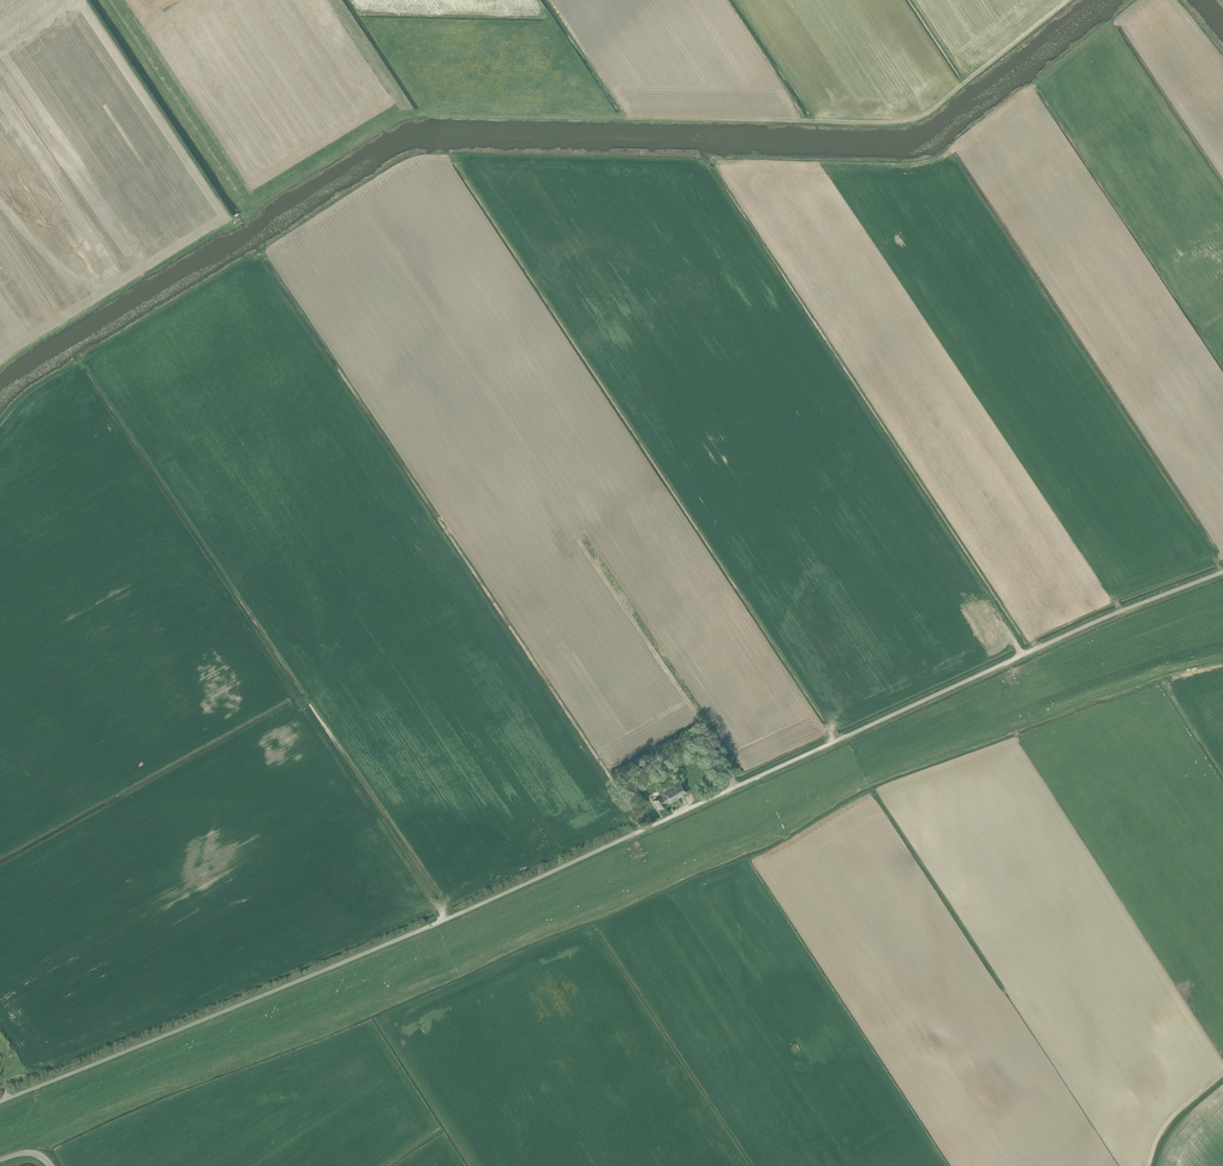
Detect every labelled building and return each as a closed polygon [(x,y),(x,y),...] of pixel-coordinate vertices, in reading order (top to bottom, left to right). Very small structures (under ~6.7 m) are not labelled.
[(659,770),(657,771),(658,773),(658,774),(665,785),(668,783),(661,772),(660,772),(659,770)] [(662,796),(653,801),(658,809),(667,804),(666,803),(668,801),(669,803),(686,792),(680,781),(671,787),(669,784),(662,789),(659,791),(662,796)]
